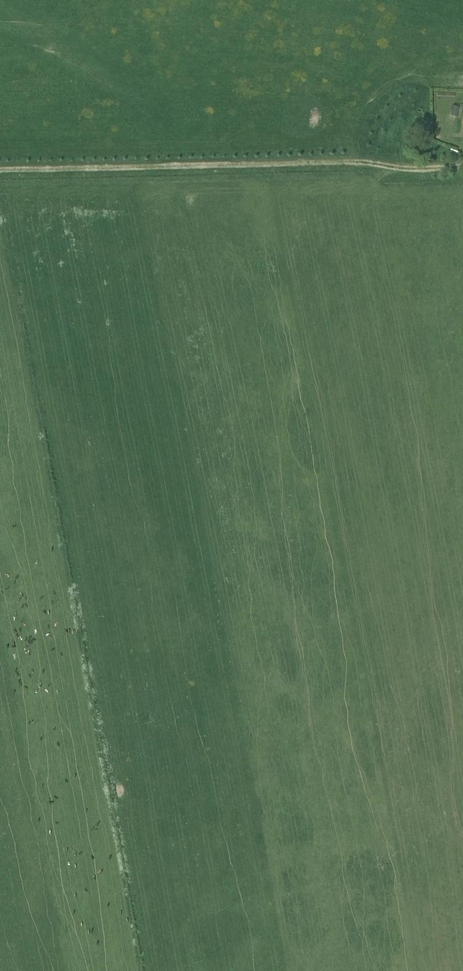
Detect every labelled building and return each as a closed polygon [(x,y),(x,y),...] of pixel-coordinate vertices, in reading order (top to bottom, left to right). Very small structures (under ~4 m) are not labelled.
[(407,121),(397,129),(403,136),(413,128),(407,121)]
